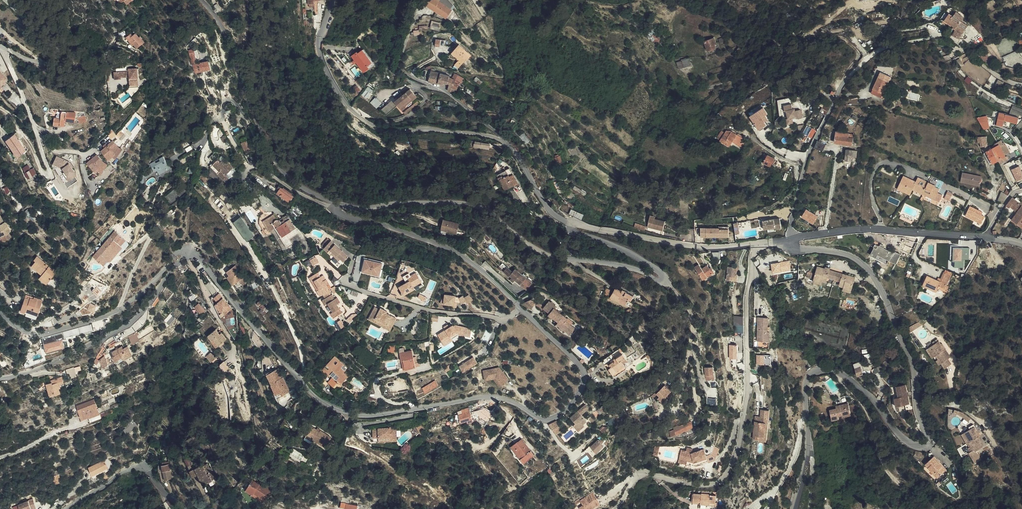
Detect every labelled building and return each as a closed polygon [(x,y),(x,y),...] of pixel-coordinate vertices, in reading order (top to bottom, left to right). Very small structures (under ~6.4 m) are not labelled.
[(442,21),(448,12),(436,2),(434,5),(430,2),(425,8),(442,21)] [(952,30),(959,35),(965,25),(959,21),(962,17),(953,11),(949,16),(945,13),(940,21),(953,28),(952,30)] [(439,31),(441,22),(432,20),(430,28),(439,31)] [(126,36),(132,42),(133,41),(135,42),(138,46),(146,39),(141,34),(139,35),(134,29),(126,36)] [(701,42),(703,47),(710,45),(712,44),(710,39),(701,42)] [(343,52),(355,68),(361,64),(359,61),(363,57),(354,45),(350,49),(349,47),(343,52)] [(455,61),(454,63),(457,66),(460,62),(462,64),(467,58),(454,46),(447,55),(455,61)] [(189,50),(194,73),(212,69),(210,60),(197,63),(194,49),(189,50)] [(737,51),(735,50),(728,59),(731,61),(736,55),(737,51)] [(968,54),(957,60),(960,65),(971,59),(968,54)] [(686,59),(679,61),(681,69),(689,66),(686,59)] [(681,69),(679,61),(672,63),(675,71),(681,69)] [(126,78),(136,73),(136,66),(127,67),(127,70),(124,70),(112,70),(112,78),(119,77),(119,76),(126,76),(126,78)] [(0,69),(0,87),(9,78),(0,69)] [(136,83),(136,73),(126,78),(127,83),(136,83)] [(878,77),(887,82),(889,78),(880,73),(878,77)] [(428,74),(427,84),(441,86),(441,83),(445,83),(445,78),(446,76),(428,74)] [(445,78),(445,83),(447,83),(448,88),(449,89),(450,88),(454,89),(456,85),(454,84),(455,82),(457,79),(452,75),(451,76),(448,80),(446,78),(445,78)] [(880,94),(887,82),(878,77),(871,88),(880,94)] [(993,92),(1000,94),(1005,82),(998,79),(993,92)] [(367,98),(373,90),(368,86),(362,95),(367,98)] [(878,97),(880,94),(871,88),(869,92),(878,97)] [(406,107),(416,97),(410,91),(403,98),(398,102),(395,106),(403,114),(408,109),(406,107)] [(376,97),(370,102),(376,109),(382,103),(376,97)] [(418,99),(416,97),(406,107),(408,109),(418,99)] [(1011,103),(1009,108),(1021,113),(1021,112),(1021,107),(1011,103)] [(817,113),(823,116),(827,106),(822,104),(817,113)] [(750,115),(759,129),(768,124),(766,121),(772,117),(764,105),(750,115)] [(785,110),(782,110),(782,111),(784,111),(785,119),(783,119),(783,124),(789,124),(789,118),(793,118),(793,120),(798,120),(797,112),(790,112),(789,109),(785,110)] [(52,123),(64,123),(65,120),(75,120),(75,112),(65,111),(65,110),(59,110),(59,116),(52,115),(52,123)] [(1018,115),(998,110),(997,117),(1015,123),(1018,115)] [(77,116),(80,121),(86,117),(83,113),(77,116)] [(984,130),(990,128),(987,115),(977,118),(984,130)] [(805,136),(810,139),(813,132),(808,129),(805,136)] [(731,138),(732,135),(723,130),(721,135),(718,134),(714,141),(717,142),(716,144),(721,146),(725,139),(729,141),(731,138)] [(846,137),(847,131),(831,130),(830,141),(851,144),(851,138),(846,137)] [(741,140),(732,135),(731,138),(740,143),(741,140)] [(106,154),(110,151),(113,148),(110,146),(115,142),(110,136),(99,146),(106,154)] [(984,138),(975,137),(975,143),(977,143),(978,148),(983,148),(984,138)] [(240,140),(244,146),(245,146),(247,150),(250,148),(248,144),(248,145),(244,138),(240,140)] [(815,142),(812,148),(821,153),(824,147),(823,146),(825,141),(819,138),(817,143),(815,142)] [(994,143),(1001,154),(1007,150),(1002,141),(998,143),(996,140),(987,145),(988,147),(994,143)] [(113,148),(110,151),(112,153),(120,145),(115,142),(110,146),(113,148)] [(1000,157),(1003,162),(1005,160),(1001,154),(994,143),(988,147),(996,159),(1000,157)] [(989,164),(996,159),(988,147),(983,150),(981,152),(989,164)] [(847,149),(846,155),(845,161),(852,162),(853,157),(857,157),(858,150),(852,149),(847,149)] [(92,166),(102,158),(94,150),(85,158),(92,166)] [(214,150),(212,151),(209,154),(215,162),(212,164),(220,174),(224,171),(220,166),(228,160),(220,150),(217,153),(214,150)] [(156,174),(169,167),(166,162),(161,154),(147,161),(152,171),(154,170),(156,174)] [(206,157),(212,164),(215,162),(209,154),(206,157)] [(563,162),(560,154),(555,156),(558,164),(563,162)] [(761,163),(769,167),(773,160),(765,156),(763,161),(762,162),(761,163)] [(69,161),(58,157),(55,165),(62,168),(65,171),(63,172),(71,180),(77,174),(73,171),(75,169),(72,166),(68,162),(69,161)] [(104,160),(102,158),(92,166),(94,168),(95,166),(98,169),(104,160)] [(231,164),(228,160),(220,166),(224,171),(225,170),(228,167),(231,164)] [(37,174),(34,167),(31,169),(28,164),(22,167),(27,178),(37,174)] [(55,165),(52,164),(52,166),(61,170),(63,172),(65,171),(62,168),(55,165)] [(1013,169),(1017,180),(1021,178),(1021,171),(1020,166),(1013,169)] [(502,192),(515,184),(506,169),(493,178),(502,192)] [(978,184),(979,175),(961,171),(960,180),(978,184)] [(247,180),(241,173),(236,177),(241,184),(247,180)] [(913,186),(915,181),(902,175),(897,187),(909,193),(912,189),(913,186)] [(923,191),(927,182),(917,177),(915,181),(913,186),(923,191)] [(271,184),(284,192),(287,187),(274,179),(271,184)] [(933,184),(927,182),(923,191),(922,194),(939,202),(943,195),(936,192),(938,188),(933,186),(933,184)] [(953,193),(948,191),(944,199),(949,201),(953,193)] [(1002,191),(998,199),(1004,203),(1008,194),(1002,191)] [(507,196),(512,204),(513,205),(518,202),(512,193),(507,196)] [(1004,205),(1007,208),(1009,206),(1015,211),(1009,219),(1018,227),(1021,223),(1021,208),(1015,202),(1017,200),(1014,197),(1012,198),(1010,197),(1004,205)] [(289,198),(285,205),(291,209),(295,202),(289,198)] [(267,219),(272,229),(288,221),(279,206),(275,209),(276,212),(273,214),(270,209),(268,210),(265,205),(251,213),(256,224),(267,219)] [(983,212),(971,206),(966,216),(982,223),(985,216),(982,214),(983,212)] [(569,214),(582,219),(584,214),(571,209),(569,214)] [(817,215),(806,209),(802,216),(813,222),(817,215)] [(11,233),(7,229),(9,227),(3,217),(2,218),(0,215),(0,235),(2,238),(11,233)] [(247,241),(255,235),(242,215),(234,221),(247,241)] [(908,224),(910,220),(900,215),(898,219),(908,224)] [(441,228),(456,232),(459,222),(445,217),(441,228)] [(651,219),(646,218),(644,228),(659,232),(662,222),(651,219)] [(288,221),(272,229),(278,239),(282,237),(287,234),(289,236),(294,232),(288,221)] [(756,227),(755,221),(737,223),(737,230),(756,227)] [(778,233),(777,225),(772,226),(772,223),(759,226),(760,233),(763,233),(772,231),(772,234),(778,233)] [(730,228),(701,228),(701,237),(730,237),(730,228)] [(109,232),(102,240),(115,251),(121,244),(119,242),(124,237),(115,229),(111,234),(109,232)] [(287,234),(282,237),(285,243),(291,240),(289,236),(287,234)] [(321,246),(328,254),(331,251),(336,258),(339,261),(345,257),(329,238),(321,246)] [(115,251),(102,240),(96,248),(97,250),(93,254),(102,262),(108,256),(109,258),(115,251)] [(887,262),(894,265),(899,255),(892,252),(891,254),(881,248),(882,245),(878,244),(877,246),(872,244),(871,247),(873,248),(869,256),(885,265),(887,262)] [(969,258),(969,247),(964,247),(964,245),(952,245),(951,260),(954,260),(954,266),(964,266),(964,258),(969,258)] [(331,251),(328,254),(333,261),(336,258),(331,251)] [(39,274),(45,279),(54,269),(35,253),(32,257),(33,258),(30,262),(41,271),(39,274)] [(314,265),(320,262),(316,256),(310,259),(314,265)] [(380,276),(383,261),(364,257),(361,272),(380,276)] [(773,272),(791,271),(791,261),(772,262),(773,272)] [(230,281),(237,277),(240,275),(233,262),(225,266),(227,270),(224,272),(230,281)] [(725,280),(735,281),(735,275),(734,274),(734,267),(725,267),(725,280)] [(832,282),(835,272),(829,270),(823,269),(816,267),(814,274),(812,279),(820,282),(831,285),(832,282)] [(687,284),(701,281),(700,272),(690,274),(689,268),(684,269),(687,284)] [(204,280),(208,277),(203,271),(199,274),(204,280)] [(318,292),(321,295),(328,291),(322,283),(324,281),(321,277),(318,279),(312,271),(305,276),(308,280),(309,280),(315,288),(313,289),(316,293),(318,292)] [(403,275),(406,282),(399,285),(403,295),(424,286),(417,272),(410,275),(409,273),(403,275)] [(507,280),(518,286),(522,278),(511,272),(507,280)] [(842,284),(842,288),(851,290),(854,277),(835,272),(832,282),(837,283),(842,284)] [(943,288),(949,274),(942,272),(938,281),(925,276),(922,287),(935,291),(937,286),(943,288)] [(240,275),(237,277),(240,282),(246,279),(243,274),(240,275)] [(12,291),(17,294),(19,292),(21,293),(22,291),(27,294),(28,292),(15,285),(12,291)] [(607,298),(608,297),(611,292),(605,288),(601,295),(607,298)] [(611,292),(608,297),(622,306),(626,300),(629,302),(632,297),(621,291),(620,292),(613,288),(611,292)] [(19,292),(17,294),(13,302),(28,310),(36,296),(28,292),(27,294),(22,291),(21,293),(19,292)] [(328,291),(321,295),(322,296),(320,297),(324,302),(326,301),(332,308),(331,309),(334,313),(341,308),(336,301),(337,299),(334,294),(331,296),(328,291)] [(229,318),(235,314),(221,292),(214,296),(218,302),(215,304),(220,313),(224,311),(229,318)] [(443,294),(443,303),(453,304),(453,302),(459,303),(461,306),(464,303),(466,306),(473,300),(468,295),(464,298),(462,296),(459,299),(456,297),(454,297),(454,296),(443,294)] [(254,299),(262,309),(265,307),(256,297),(254,299)] [(198,310),(202,307),(196,300),(192,302),(198,310)] [(525,307),(528,311),(531,309),(532,310),(537,305),(532,301),(525,307)] [(567,333),(571,336),(575,330),(572,327),(567,323),(569,321),(555,310),(556,308),(554,307),(555,305),(553,303),(551,304),(549,303),(543,311),(550,316),(550,317),(555,321),(555,320),(560,324),(558,326),(562,328),(560,330),(566,334),(567,333)] [(388,325),(390,318),(384,315),(377,312),(371,309),(365,321),(371,324),(372,320),(384,326),(385,323),(388,325)] [(168,312),(162,317),(165,320),(171,315),(168,312)] [(734,316),(735,333),(744,332),(743,316),(734,316)] [(758,317),(757,326),(769,326),(769,317),(758,317)] [(386,331),(388,325),(385,323),(384,326),(372,320),(371,324),(386,331)] [(94,324),(68,329),(70,335),(95,330),(94,324)] [(212,344),(223,335),(218,328),(217,329),(213,325),(205,331),(208,336),(207,337),(212,344)] [(449,341),(456,337),(456,335),(462,336),(463,329),(454,327),(451,329),(450,326),(447,328),(442,331),(434,336),(437,343),(447,338),(449,341)] [(769,326),(757,326),(756,341),(759,341),(759,346),(768,347),(769,326)] [(134,339),(130,332),(125,335),(129,342),(134,339)] [(44,343),(46,351),(65,347),(63,338),(44,343)] [(439,346),(449,341),(447,338),(437,343),(439,346)] [(934,356),(939,364),(942,368),(948,365),(945,360),(948,358),(942,350),(940,351),(937,346),(938,344),(935,338),(930,342),(931,344),(925,348),(931,357),(934,356)] [(579,350),(591,362),(596,355),(584,344),(579,350)] [(729,359),(738,359),(738,344),(729,345),(729,359)] [(118,348),(117,345),(110,349),(112,352),(110,354),(112,359),(117,356),(118,358),(127,353),(122,345),(118,348)] [(396,351),(398,358),(400,358),(401,366),(411,364),(408,348),(396,351)] [(621,348),(613,351),(616,356),(623,353),(621,348)] [(929,359),(931,357),(925,348),(923,349),(929,359)] [(208,359),(213,355),(210,350),(205,354),(208,359)] [(107,361),(103,353),(98,356),(101,364),(107,361)] [(772,364),(771,354),(756,355),(757,365),(772,364)] [(318,370),(323,374),(324,372),(326,375),(330,378),(326,383),(332,388),(337,382),(338,384),(345,376),(341,372),(342,371),(338,367),(341,365),(331,355),(318,370)] [(613,373),(609,377),(612,380),(624,370),(621,366),(625,363),(619,355),(611,362),(612,363),(606,368),(609,371),(611,370),(613,373)] [(456,365),(457,367),(471,359),(469,356),(456,365)] [(221,362),(226,369),(230,366),(225,359),(221,362)] [(457,367),(459,371),(463,369),(467,367),(473,363),(472,362),(471,359),(457,367)] [(76,371),(82,369),(80,365),(66,370),(69,378),(77,375),(76,371)] [(276,374),(273,366),(269,367),(270,370),(264,372),(267,380),(270,379),(274,390),(279,388),(280,391),(285,389),(279,373),(276,374)] [(504,366),(483,370),(485,380),(496,378),(497,384),(507,382),(504,366)] [(463,369),(459,371),(462,375),(469,370),(467,367),(463,369)] [(715,380),(714,367),(705,368),(706,381),(715,380)] [(854,376),(860,374),(859,367),(853,368),(852,369),(854,376)] [(58,388),(56,381),(55,378),(51,380),(50,378),(40,381),(41,385),(46,384),(48,391),(58,388)] [(421,392),(433,384),(430,379),(418,386),(421,392)] [(660,401),(667,394),(665,392),(668,389),(663,384),(655,392),(658,395),(656,397),(660,401)] [(908,403),(904,384),(896,386),(898,396),(893,398),(895,406),(908,403)] [(96,394),(88,397),(91,409),(99,407),(99,408),(110,406),(106,391),(96,394)] [(567,419),(572,426),(579,420),(577,418),(581,414),(578,410),(585,404),(581,400),(566,413),(570,417),(567,419)] [(852,413),(849,403),(838,405),(838,407),(831,409),(833,419),(840,417),(840,416),(852,413)] [(487,417),(487,416),(490,415),(488,407),(479,409),(482,418),(487,417)] [(766,422),(769,422),(770,410),(761,409),(761,416),(760,419),(756,418),(754,437),(759,438),(759,435),(765,435),(766,422)] [(965,421),(957,415),(955,418),(962,424),(965,421)] [(472,423),(468,416),(462,420),(457,422),(461,429),(466,426),(472,423)] [(672,427),(673,432),(674,433),(694,424),(693,416),(677,424),(672,427)] [(555,420),(548,427),(553,432),(557,429),(560,432),(563,429),(555,420)] [(123,427),(126,433),(138,426),(135,421),(123,427)] [(767,440),(769,422),(766,422),(765,435),(759,435),(759,438),(759,439),(767,440)] [(311,439),(319,444),(320,442),(323,445),(328,437),(318,430),(317,431),(314,429),(314,428),(310,425),(304,434),(311,439)] [(976,445),(973,438),(971,440),(969,437),(971,436),(969,433),(971,432),(968,426),(964,429),(965,432),(961,433),(965,442),(963,443),(965,448),(964,448),(966,452),(963,453),(962,454),(965,459),(972,456),(971,453),(977,450),(975,445),(976,445)] [(365,441),(383,439),(382,430),(359,432),(360,441),(365,441)] [(585,442),(591,447),(598,440),(592,434),(585,442)] [(514,456),(518,461),(528,454),(516,437),(506,445),(508,448),(510,447),(515,454),(514,456)] [(682,451),(681,459),(688,460),(695,461),(695,459),(699,458),(700,461),(708,456),(705,448),(694,452),(694,449),(687,448),(687,451),(682,451)] [(930,463),(928,465),(929,466),(935,471),(938,472),(941,472),(942,471),(932,456),(927,460),(930,463)] [(975,462),(972,456),(965,459),(968,466),(975,462)] [(106,457),(89,466),(92,473),(109,464),(106,457)] [(165,475),(167,473),(163,465),(167,463),(165,459),(161,460),(161,461),(157,463),(159,467),(162,473),(164,473),(165,475)] [(200,470),(202,478),(211,475),(211,473),(214,472),(212,466),(209,467),(208,464),(207,460),(203,461),(202,459),(194,461),(197,471),(200,470)] [(163,465),(167,473),(172,471),(168,462),(167,463),(163,465)] [(926,467),(929,472),(934,476),(936,477),(941,472),(938,472),(935,471),(929,466),(928,465),(926,467)] [(249,482),(247,480),(242,488),(260,499),(268,487),(265,485),(266,483),(255,477),(254,480),(251,478),(249,482)] [(591,488),(578,496),(581,500),(577,503),(581,508),(588,504),(598,498),(591,488)] [(701,504),(716,505),(717,495),(713,495),(713,494),(703,493),(703,495),(693,494),(692,502),(699,502),(699,501),(701,501),(701,504)] [(342,503),(352,505),(354,498),(337,495),(336,500),(342,501),(342,503)] [(37,508),(33,499),(19,505),(20,508),(33,508),(37,508)]
